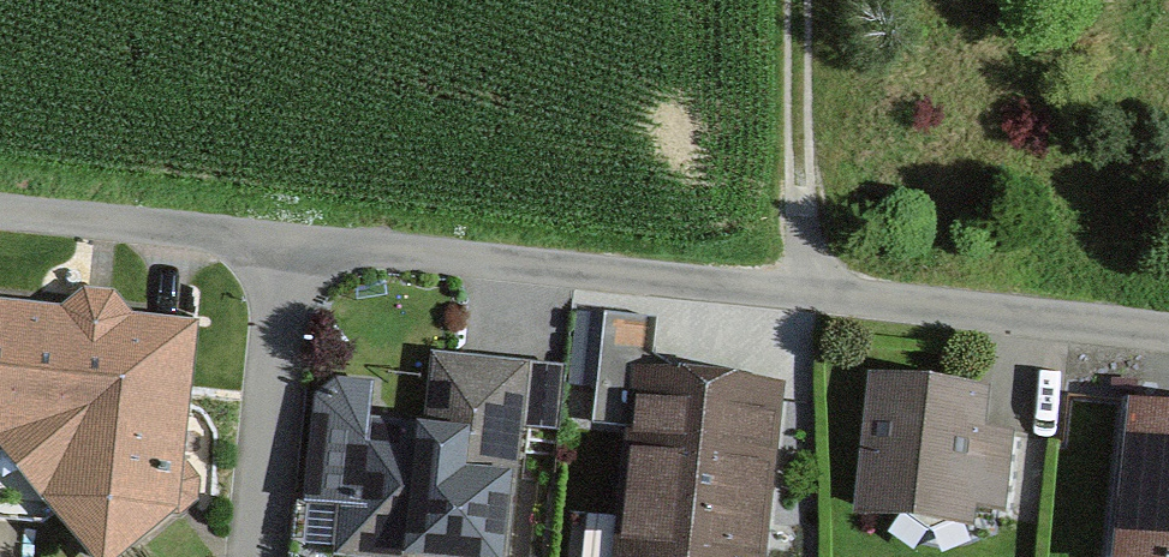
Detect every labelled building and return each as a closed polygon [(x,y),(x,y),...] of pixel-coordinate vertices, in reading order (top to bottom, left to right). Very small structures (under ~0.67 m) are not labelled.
[(0,318),(0,485),(58,556),(114,556),(164,512),(183,338),(0,318)] [(305,391),(289,514),(333,520),(329,556),(500,556),(523,374),(449,364),(439,450),(351,439),(356,397),(305,391)] [(630,379),(608,556),(749,556),(769,396),(630,379)] [(974,402),(864,391),(850,520),(963,531),(965,508),(999,512),(1006,446),(970,442),(974,402)] [(1113,412),(1093,556),(1168,556),(1168,420),(1113,412)]
